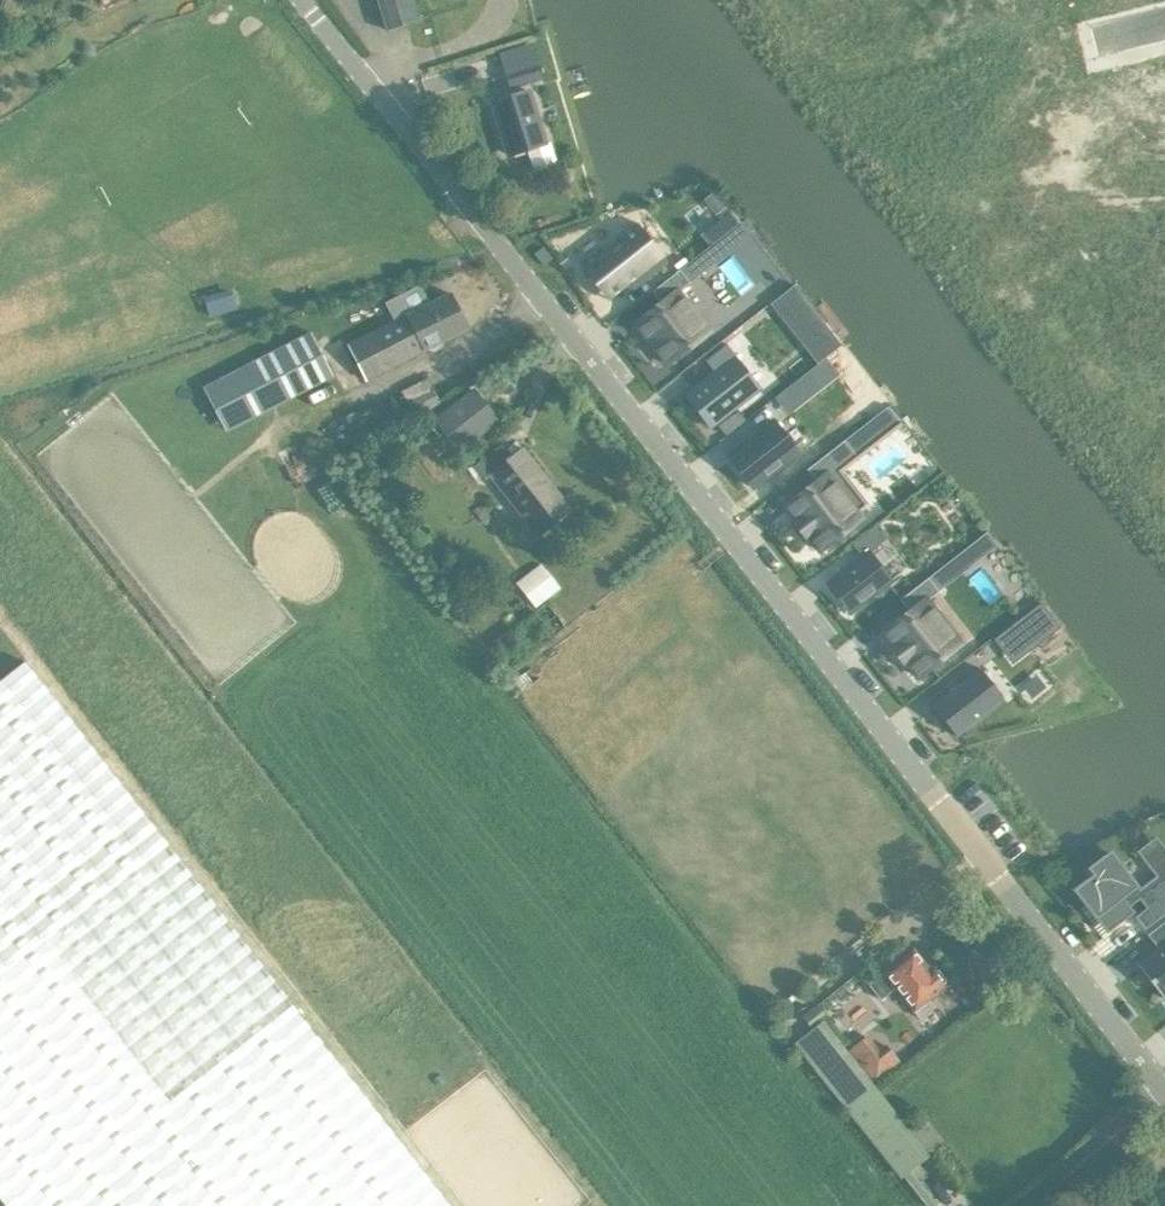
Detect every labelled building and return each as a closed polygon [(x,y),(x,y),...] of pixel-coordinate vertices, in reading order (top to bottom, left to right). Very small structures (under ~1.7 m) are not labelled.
[(386,28),(419,18),(413,0),(377,0),(386,28)] [(511,87),(540,78),(535,61),(506,71),(511,87)] [(550,141),(545,142),(528,90),(492,101),(508,154),(527,148),(532,165),(534,167),(539,169),(552,165),(554,161),(555,157),(550,141)] [(660,302),(634,323),(667,364),(709,331),(677,290),(751,234),(741,221),(740,223),(709,246),(651,291),(660,302)] [(616,240),(583,267),(600,288),(608,298),(613,295),(629,281),(640,273),(645,279),(667,262),(637,224),(616,240)] [(394,321),(350,344),(367,378),(426,347),(433,350),(440,347),(442,339),(468,326),(450,292),(428,303),(419,285),(398,295),(385,301),(394,321)] [(211,311),(239,307),(236,289),(220,291),(221,294),(208,295),(211,311)] [(252,362),(223,377),(246,421),(253,418),(334,377),(310,332),(252,362)] [(716,371),(685,395),(710,426),(759,388),(725,345),(707,360),(716,371)] [(825,357),(781,392),(792,405),(836,371),(825,357)] [(408,402),(434,388),(427,376),(401,390),(408,402)] [(474,387),(433,419),(459,452),(500,420),(474,387)] [(738,411),(719,425),(726,435),(745,420),(738,411)] [(816,480),(784,505),(797,521),(794,523),(805,536),(807,534),(820,550),(863,516),(859,510),(866,505),(839,470),(857,457),(884,436),(871,419),(844,440),(807,469),(816,480)] [(773,420),(727,455),(752,487),(798,451),(773,420)] [(537,535),(570,509),(523,448),(512,456),(501,442),(473,464),(483,478),(489,474),(537,535)] [(862,556),(827,583),(850,612),(891,580),(869,552),(886,539),(876,526),(853,544),(862,556)] [(540,563),(516,582),(535,606),(559,587),(540,563)] [(908,610),(882,631),(895,647),(893,649),(903,662),(905,660),(918,676),(961,643),(928,599),(939,591),(928,577),(900,599),(908,610)] [(1041,603),(995,639),(1003,650),(1019,638),(1028,650),(1058,626),(1041,603)] [(4,1205),(449,1205),(23,660),(0,678),(0,1201),(4,1205)] [(980,668),(932,705),(956,735),(1004,698),(980,668)] [(1142,888),(1111,850),(1089,867),(1095,874),(1076,889),(1108,931),(1133,912),(1128,905),(1137,898),(1144,908),(1135,915),(1146,929),(1164,913),(1164,869),(1142,888)] [(1137,964),(1164,999),(1164,998),(1164,920),(1147,934),(1158,948),(1137,964)] [(914,930),(875,962),(920,1018),(960,985),(914,930)] [(901,1173),(927,1205),(932,1205),(937,1202),(909,1167),(924,1155),(922,1152),(940,1138),(925,1120),(907,1134),(821,1026),(798,1044),(901,1173)] [(1119,1190),(1097,1205),(1131,1205),(1119,1190)]
